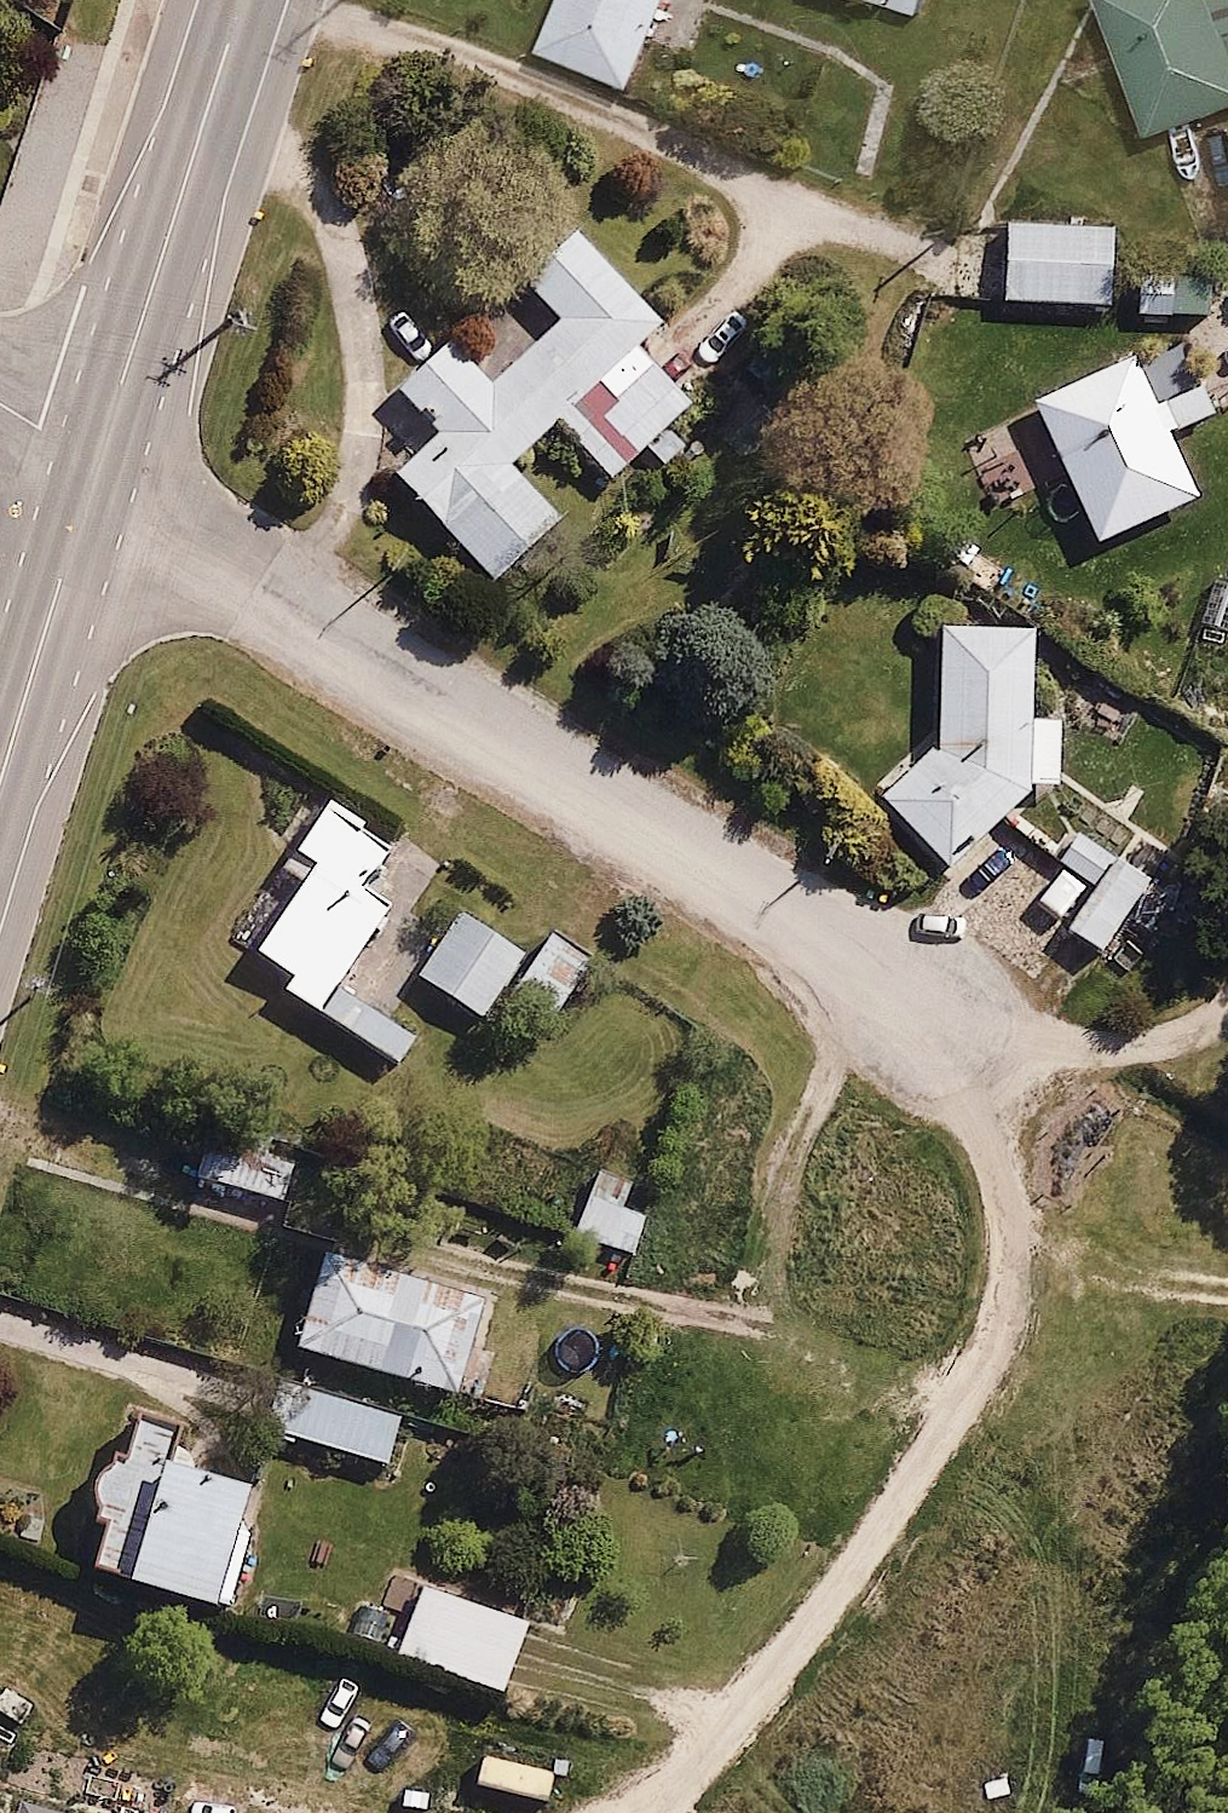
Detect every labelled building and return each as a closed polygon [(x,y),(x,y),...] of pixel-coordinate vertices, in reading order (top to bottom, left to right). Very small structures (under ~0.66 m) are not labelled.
[(551,43),(633,74),(661,0),(567,0),(551,43)] [(926,16),(931,0),(878,0),(926,16)] [(1161,128),(1227,102),(1227,0),(1111,0),(1161,128)] [(1113,211),(1005,212),(1006,300),(1114,299),(1113,211)] [(662,321),(566,219),(518,264),(566,316),(497,381),(454,336),(394,393),(437,438),(396,477),(490,575),(559,510),(514,461),(559,418),(615,478),(698,400),(641,341),(662,321)] [(1182,266),(1133,260),(1126,315),(1175,321),(1182,266)] [(1172,434),(1217,415),(1181,327),(1035,389),(1095,532),(1195,489),(1172,434)] [(869,796),(943,870),(1029,786),(1060,784),(1057,719),(1027,718),(1029,623),(939,621),(937,738),(932,733),(869,796)] [(285,867),(305,880),(257,953),(288,973),(279,987),(393,1062),(411,1034),(336,985),(394,897),(372,882),(397,844),(329,799),(285,867)] [(1149,864),(1082,825),(1035,906),(1101,945),(1149,864)] [(464,912),(422,980),(493,1023),(506,1001),(535,955),(464,912)] [(600,955),(553,926),(535,955),(506,1001),(554,1030),(600,955)] [(211,1115),(192,1173),(288,1205),(307,1146),(211,1115)] [(632,1174),(594,1161),(570,1228),(635,1252),(649,1215),(621,1205),(632,1174)] [(328,1245),(297,1340),(457,1391),(488,1296),(328,1245)] [(294,1380),(276,1437),(385,1470),(402,1414),(294,1380)] [(173,1419),(145,1410),(101,1561),(209,1591),(244,1468),(166,1445),(173,1419)] [(417,1569),(391,1648),(511,1689),(538,1609),(417,1569)] [(14,1787),(7,1812),(115,1812),(14,1787)]
